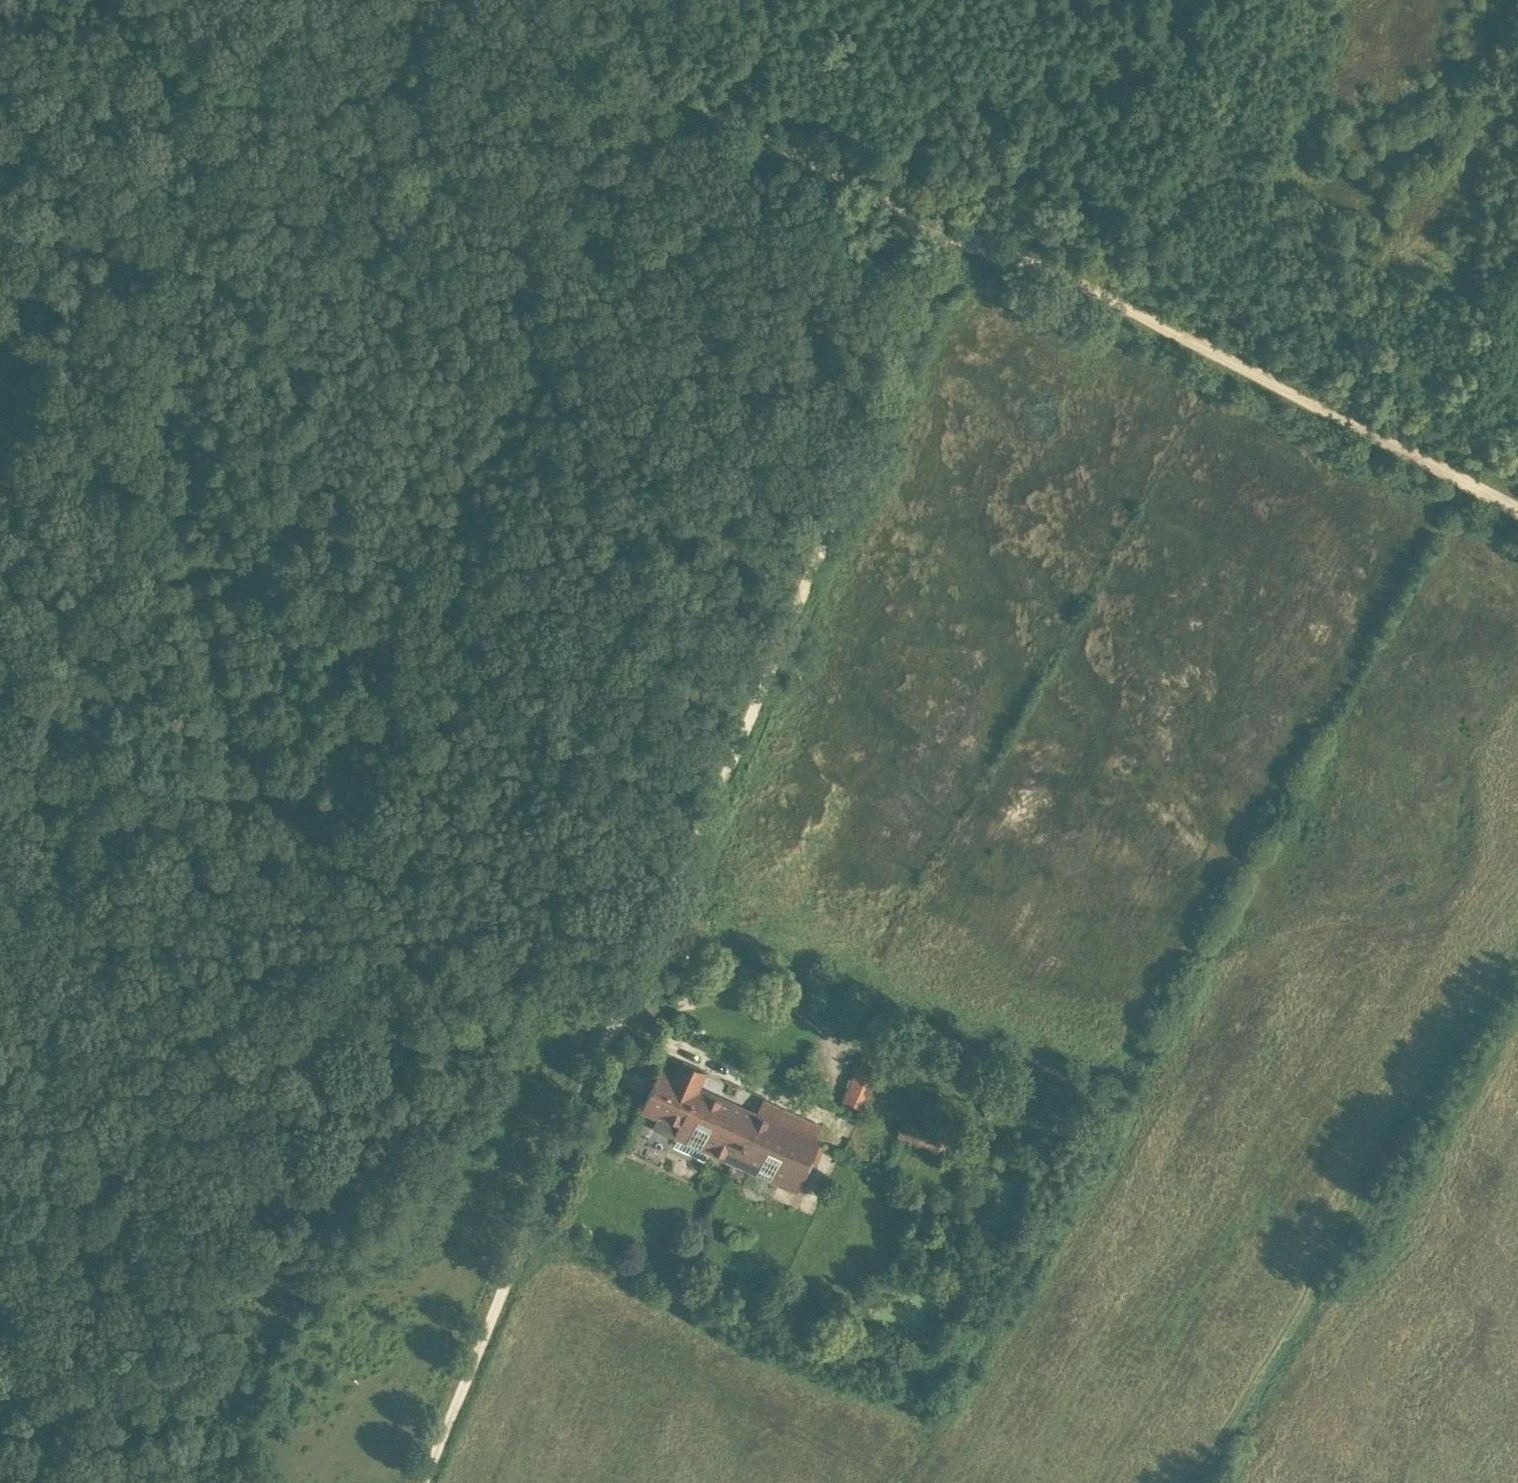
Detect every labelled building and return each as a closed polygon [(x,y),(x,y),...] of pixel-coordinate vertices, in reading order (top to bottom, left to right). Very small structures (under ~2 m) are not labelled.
[(875,1114),(889,1080),(877,1075),(881,1064),(866,1056),(861,1067),(858,1066),(840,1108),(864,1118),(867,1111),(875,1114)] [(792,1192),(814,1142),(747,1112),(697,1089),(705,1071),(682,1061),(676,1075),(661,1068),(642,1110),(679,1126),(673,1139),(713,1156),(792,1192)]
